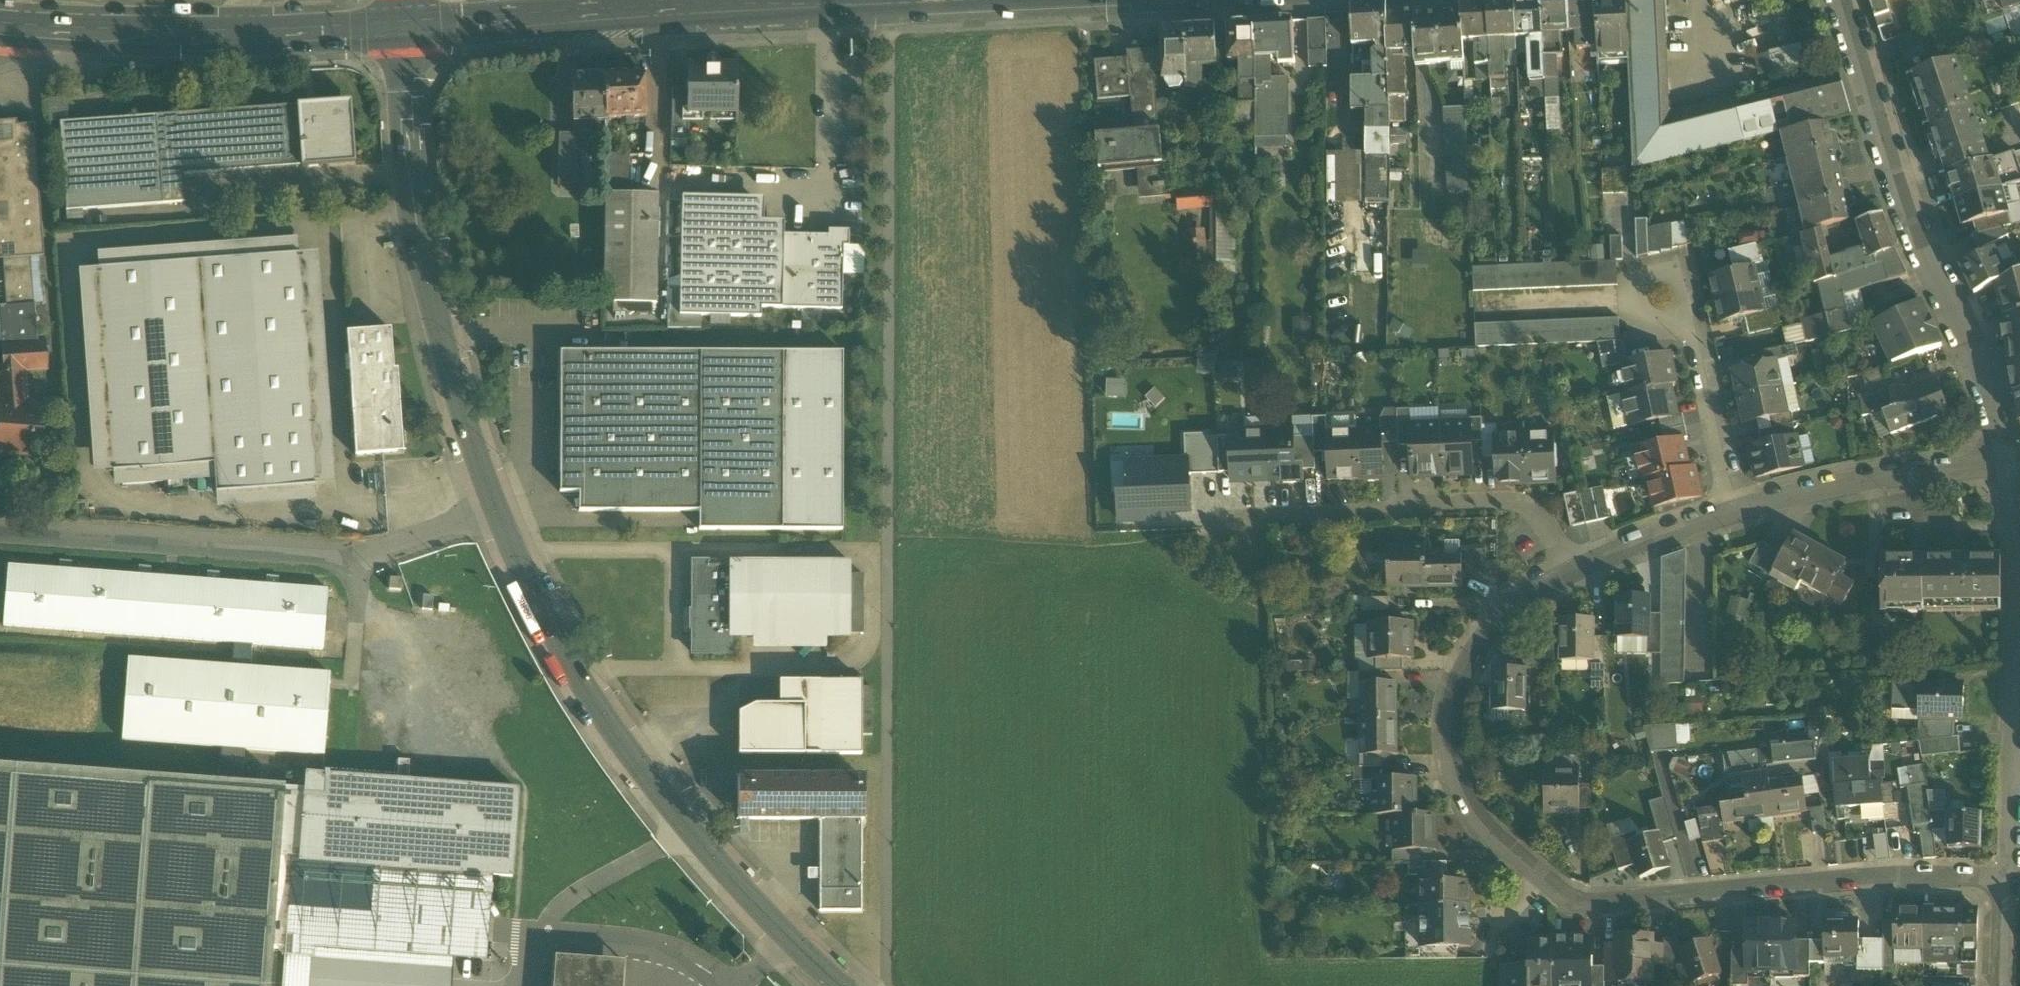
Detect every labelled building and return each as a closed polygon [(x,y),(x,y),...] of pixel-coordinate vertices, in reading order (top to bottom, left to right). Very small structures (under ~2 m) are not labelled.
[(1488,1),(1490,41),(1504,40),(1516,40),(1516,38),(1515,0),(1503,0),(1488,1)] [(1516,38),(1523,37),(1532,37),(1542,36),(1542,34),(1541,0),(1515,0),(1516,38)] [(1542,34),(1561,34),(1570,33),(1568,0),(1541,0),(1542,34)] [(1570,33),(1578,33),(1579,49),(1586,49),(1598,48),(1596,0),(1568,0),(1570,33)] [(1598,48),(1599,56),(1628,55),(1627,32),(1625,0),(1596,0),(1598,48)] [(1627,32),(1662,30),(1668,30),(1666,0),(1625,0),(1627,32)] [(1875,18),(1890,14),(1885,0),(1869,0),(1875,18)] [(1984,2),(1983,1),(1977,3),(1985,23),(2006,16),(2004,12),(2000,0),(1988,0),(1984,2)] [(2004,12),(2019,6),(2018,0),(2000,0),(2004,12)] [(1488,1),(1461,2),(1461,11),(1462,11),(1463,42),(1481,41),(1490,41),(1488,1)] [(1388,5),(1352,7),(1353,45),(1375,44),(1388,44),(1387,13),(1388,13),(1388,5)] [(1415,14),(1415,15),(1416,52),(1416,65),(1464,61),(1463,42),(1462,11),(1461,11),(1415,14)] [(1388,13),(1387,13),(1388,44),(1388,53),(1399,53),(1416,52),(1415,15),(1415,14),(1415,13),(1388,13)] [(1890,14),(1875,18),(1878,28),(1894,24),(1890,14)] [(1326,19),(1308,20),(1309,23),(1308,23),(1310,68),(1328,67),(1326,19)] [(1293,20),(1255,22),(1256,59),(1256,82),(1269,81),(1269,66),(1271,59),(1279,58),(1279,64),(1295,63),(1293,20)] [(1255,22),(1215,24),(1216,61),(1229,60),(1229,61),(1240,60),(1256,59),(1255,22)] [(1184,27),(1162,28),(1163,48),(1151,49),(1153,71),(1154,71),(1154,72),(1164,71),(1164,79),(1166,79),(1166,83),(1170,89),(1180,88),(1184,82),(1183,78),(1186,78),(1186,88),(1200,88),(1200,65),(1216,64),(1216,61),(1215,24),(1184,26),(1184,27)] [(1662,30),(1627,32),(1628,55),(1629,81),(1660,80),(1664,79),(1662,30)] [(1919,32),(1897,39),(1901,50),(1922,43),(1919,32)] [(1561,34),(1542,34),(1542,36),(1544,80),(1558,79),(1557,63),(1554,63),(1554,57),(1562,57),(1561,34)] [(1542,36),(1532,37),(1532,42),(1529,42),(1531,81),(1544,80),(1542,36)] [(1504,40),(1490,41),(1491,71),(1491,81),(1505,80),(1504,52),(1504,40)] [(1516,40),(1504,40),(1504,52),(1517,51),(1516,40)] [(1490,41),(1481,41),(1482,47),(1477,47),(1476,49),(1477,72),(1491,71),(1490,41)] [(1922,43),(1901,50),(1905,62),(1926,55),(1922,43)] [(1388,44),(1375,44),(1378,48),(1373,53),(1373,70),(1374,77),(1389,77),(1388,53),(1388,44)] [(1598,48),(1586,49),(1587,70),(1600,70),(1599,56),(1598,48)] [(1151,49),(1127,51),(1128,57),(1131,97),(1135,132),(1159,130),(1154,72),(1154,71),(1153,71),(1151,49)] [(1802,50),(1758,60),(1761,75),(1806,64),(1802,50)] [(1399,53),(1388,53),(1389,77),(1389,98),(1405,97),(1404,57),(1399,58),(1399,53)] [(1833,55),(1822,58),(1827,78),(1839,75),(1833,55)] [(1115,59),(1095,61),(1099,100),(1131,97),(1128,57),(1115,59)] [(705,66),(687,65),(687,90),(686,115),(688,115),(737,116),(737,66),(719,66),(719,63),(718,61),(716,60),(714,58),(710,58),(710,59),(709,59),(708,60),(706,62),(705,64),(705,66)] [(1256,59),(1240,60),(1240,83),(1241,83),(1256,83),(1256,82),(1256,59)] [(1956,59),(1913,73),(1946,173),(1977,164),(1989,160),(1956,59)] [(1491,71),(1477,72),(1477,81),(1491,81),(1491,71)] [(643,74),(603,75),(605,120),(607,120),(626,119),(626,125),(634,125),(633,118),(645,117),(643,74)] [(603,75),(570,77),(573,124),(584,123),(601,122),(605,122),(607,122),(607,120),(605,120),(603,75)] [(1365,78),(1353,79),(1353,110),(1365,110),(1390,108),(1389,98),(1389,77),(1374,77),(1365,78)] [(1558,79),(1544,80),(1546,99),(1558,98),(1558,79)] [(1269,81),(1256,82),(1256,102),(1256,123),(1256,138),(1287,138),(1286,80),(1269,81)] [(1505,80),(1491,81),(1492,90),(1506,89),(1506,80),(1505,80)] [(1660,80),(1629,81),(1633,169),(1745,141),(1738,111),(1662,130),(1660,80)] [(1256,83),(1241,83),(1241,102),(1256,102),(1256,83)] [(1842,85),(1753,107),(1763,136),(1851,114),(1842,85)] [(687,90),(672,89),(671,141),(688,142),(688,115),(686,115),(687,90)] [(1405,97),(1389,98),(1390,108),(1389,123),(1406,123),(1405,97)] [(1558,98),(1546,99),(1547,131),(1558,131),(1558,98)] [(1241,102),(1218,102),(1219,123),(1256,123),(1256,102),(1241,102)] [(345,103),(299,106),(303,160),(349,157),(345,103)] [(299,106),(155,116),(160,176),(304,166),(303,160),(299,106)] [(1753,107),(1738,111),(1745,141),(1763,136),(1753,107)] [(1390,108),(1365,110),(1366,232),(1387,233),(1389,123),(1390,108)] [(1466,108),(1444,108),(1446,155),(1468,155),(1466,108)] [(155,116),(60,123),(66,211),(162,204),(160,176),(155,116)] [(1827,121),(1781,133),(1787,158),(1839,144),(1837,135),(1831,137),(1827,121)] [(601,122),(584,123),(584,134),(602,134),(601,122)] [(12,132),(12,126),(0,127),(0,257),(3,257),(14,256),(14,254),(39,252),(30,130),(12,132)] [(1159,130),(1135,132),(1135,134),(1137,163),(1140,187),(1164,185),(1159,130)] [(575,133),(559,134),(558,156),(576,155),(575,133)] [(1135,134),(1099,137),(1102,166),(1137,163),(1135,134)] [(1839,144),(1787,158),(1793,182),(1840,170),(1836,155),(1842,154),(1839,144)] [(1989,160),(1977,164),(1946,173),(1955,202),(2002,189),(2015,185),(2016,185),(2013,174),(2019,172),(2013,153),(1989,160)] [(576,155),(558,156),(558,184),(578,185),(576,155)] [(628,155),(605,155),(604,194),(627,195),(628,155)] [(1840,170),(1793,182),(1799,206),(1852,193),(1849,184),(1843,185),(1840,170)] [(2015,185),(2002,189),(2006,206),(2019,202),(2015,185)] [(1213,187),(1189,186),(1191,208),(1215,206),(1213,187)] [(2002,189),(1955,202),(1962,225),(1973,222),(1987,219),(1988,219),(2008,214),(2006,206),(2002,189)] [(1852,193),(1799,206),(1805,231),(1821,227),(1849,220),(1850,223),(1852,222),(1851,220),(1852,220),(1848,204),(1854,202),(1852,193)] [(627,195),(604,194),(604,205),(603,251),(605,251),(604,304),(655,305),(658,195),(627,195)] [(604,205),(588,205),(587,251),(589,251),(603,251),(604,205)] [(1234,206),(1217,206),(1217,262),(1234,262),(1234,206)] [(2008,214),(1988,219),(1987,219),(1973,222),(1976,234),(2005,227),(2011,226),(2008,214)] [(1884,216),(1857,223),(1865,250),(1871,268),(1877,266),(1874,258),(1895,250),(1884,216)] [(763,222),(681,220),(680,289),(668,289),(667,329),(701,330),(701,316),(761,318),(761,308),(842,310),(843,246),(848,246),(849,232),(829,231),(829,236),(763,235),(763,222)] [(1648,220),(1636,220),(1637,258),(1649,256),(1649,254),(1648,230),(1648,220)] [(1672,225),(1660,228),(1661,251),(1673,251),(1672,225)] [(1821,227),(1805,231),(1806,234),(1802,235),(1802,236),(1803,236),(1815,285),(1819,284),(1834,279),(1830,265),(1821,227)] [(1976,234),(1974,235),(1981,250),(2009,236),(2005,227),(1976,234)] [(1184,229),(1185,257),(1209,256),(1208,228),(1184,229)] [(1660,228),(1648,230),(1649,254),(1661,253),(1661,251),(1660,228)] [(1366,232),(1354,232),(1354,250),(1375,251),(1387,251),(1387,233),(1366,232)] [(1614,236),(1615,259),(1626,258),(1624,235),(1614,236)] [(1756,244),(1729,251),(1734,271),(1753,266),(1760,264),(1756,244)] [(1375,251),(1354,250),(1354,272),(1375,272),(1375,251)] [(1895,250),(1874,258),(1877,266),(1871,268),(1834,279),(1819,284),(1826,315),(1831,337),(1852,333),(1844,296),(1908,276),(1895,250)] [(1849,259),(1830,265),(1834,279),(1871,268),(1865,250),(1848,255),(1849,259)] [(2003,268),(1994,250),(1960,265),(1974,294),(1995,284),(2007,278),(2003,268)] [(603,251),(589,251),(588,264),(603,264),(603,251)] [(39,252),(14,254),(14,256),(3,257),(4,268),(5,282),(5,283),(41,280),(39,252)] [(299,255),(99,268),(113,472),(213,465),(215,493),(314,487),(299,255)] [(2013,258),(2015,263),(2003,268),(2007,278),(2019,272),(2019,255),(2013,258)] [(1617,262),(1599,263),(1600,286),(1618,286),(1617,262)] [(1578,263),(1567,264),(1568,288),(1579,287),(1578,263)] [(1588,263),(1578,263),(1579,287),(1589,287),(1588,263)] [(1599,263),(1588,263),(1589,287),(1600,286),(1599,263)] [(1555,264),(1545,265),(1546,289),(1556,288),(1555,264)] [(1567,264),(1555,264),(1556,288),(1568,288),(1567,264)] [(1533,265),(1521,266),(1522,290),(1534,289),(1533,265)] [(1545,265),(1533,265),(1534,289),(1546,289),(1545,265)] [(1509,266),(1497,267),(1498,291),(1510,290),(1509,266)] [(1521,266),(1509,266),(1510,290),(1522,290),(1521,266)] [(1734,271),(1710,277),(1715,300),(1759,289),(1753,266),(1734,271)] [(1485,267),(1473,268),(1474,292),(1486,291),(1485,267)] [(1497,267),(1485,267),(1486,291),(1498,291),(1497,267)] [(1995,284),(2005,317),(2019,314),(2019,272),(2007,278),(1995,284)] [(41,280),(5,283),(7,306),(4,306),(5,324),(0,324),(2,346),(38,343),(35,305),(43,305),(41,280)] [(1759,289),(1715,300),(1721,323),(1745,317),(1765,312),(1759,289)] [(1921,303),(1874,325),(1892,364),(1942,346),(1921,303)] [(1765,312),(1745,317),(1749,335),(1776,328),(1772,311),(1765,312)] [(2002,317),(2004,330),(2002,331),(2003,342),(2005,342),(2008,367),(2019,365),(2019,314),(2005,317),(2002,317)] [(1826,315),(1802,320),(1805,335),(1807,335),(1808,342),(1831,337),(1826,315)] [(1294,338),(1308,338),(1308,318),(1294,318),(1294,338)] [(1619,319),(1475,325),(1476,347),(1481,347),(1598,343),(1620,342),(1619,319)] [(389,330),(346,334),(349,375),(397,372),(397,370),(392,371),(389,330)] [(38,343),(2,346),(4,371),(4,373),(25,371),(25,372),(48,370),(46,342),(38,343)] [(1620,342),(1598,343),(1603,369),(1623,364),(1627,364),(1622,342),(1620,342)] [(701,351),(560,351),(559,492),(599,492),(599,512),(699,512),(700,512),(701,351)] [(783,352),(701,351),(700,512),(699,512),(699,530),(782,530),(783,352)] [(843,352),(783,352),(782,530),(842,531),(843,352)] [(1627,364),(1623,364),(1629,393),(1629,394),(1676,383),(1670,354),(1627,364)] [(1776,362),(1733,371),(1739,397),(1781,387),(1776,362)] [(2008,367),(2014,395),(2019,393),(2019,365),(2008,367)] [(4,373),(4,371),(0,372),(0,401),(27,399),(25,372),(25,371),(4,373)] [(397,372),(349,375),(351,414),(400,411),(397,372)] [(1936,378),(1908,389),(1914,406),(1928,400),(1927,397),(1941,392),(1936,378)] [(1676,383),(1629,394),(1629,393),(1623,394),(1630,426),(1659,420),(1677,416),(1670,385),(1676,384),(1676,383)] [(1781,387),(1739,397),(1744,423),(1768,418),(1787,413),(1781,387)] [(1890,390),(1870,397),(1874,414),(1882,411),(1897,406),(1897,407),(1914,406),(1908,389),(1890,390)] [(1928,400),(1914,406),(1920,423),(1939,416),(1949,412),(1941,392),(1927,397),(1928,400)] [(1870,397),(1860,401),(1863,416),(1874,414),(1870,397)] [(0,401),(0,402),(2,402),(2,410),(0,410),(0,452),(5,449),(14,456),(40,458),(41,442),(42,429),(43,412),(36,411),(35,408),(34,410),(27,405),(28,403),(27,403),(27,399),(0,401)] [(1897,406),(1882,411),(1891,433),(1891,434),(1920,423),(1914,406),(1897,407),(1897,406)] [(1410,410),(1397,410),(1397,412),(1399,442),(1398,442),(1399,446),(1411,446),(1410,426),(1411,426),(1410,410)] [(400,411),(351,414),(355,458),(403,454),(400,411)] [(1874,414),(1863,416),(1861,417),(1871,442),(1891,433),(1882,411),(1874,414)] [(1397,412),(1384,413),(1380,421),(1381,431),(1381,443),(1398,442),(1399,442),(1397,412)] [(1949,412),(1939,416),(1941,425),(1952,422),(1949,412)] [(1787,413),(1768,418),(1771,430),(1794,425),(1791,413),(1787,413)] [(1677,416),(1659,420),(1662,431),(1685,426),(1683,415),(1677,416)] [(1327,417),(1313,418),(1314,437),(1315,454),(1327,453),(1326,429),(1327,429),(1327,417)] [(1482,419),(1469,419),(1469,424),(1470,423),(1471,443),(1483,443),(1482,419)] [(1469,424),(1440,425),(1442,477),(1472,475),(1471,443),(1470,423),(1469,424)] [(1411,426),(1410,426),(1411,446),(1412,478),(1442,477),(1440,425),(1411,426)] [(1497,425),(1482,425),(1483,457),(1496,457),(1495,437),(1497,437),(1497,425)] [(1762,446),(1797,439),(1794,425),(1771,430),(1759,432),(1762,446)] [(1685,426),(1662,431),(1664,443),(1682,439),(1688,438),(1685,426)] [(1327,429),(1326,429),(1327,453),(1328,481),(1358,480),(1356,432),(1357,432),(1357,428),(1327,429)] [(1293,431),(1266,432),(1268,480),(1283,479),(1284,483),(1303,483),(1302,470),(1302,466),(1295,467),(1293,438),(1293,431)] [(1357,432),(1356,432),(1358,480),(1383,479),(1381,443),(1381,431),(1357,432)] [(1554,431),(1524,432),(1524,436),(1526,484),(1556,483),(1556,469),(1558,469),(1557,448),(1555,448),(1554,431)] [(1266,432),(1230,434),(1230,438),(1232,473),(1232,481),(1268,480),(1266,432)] [(1206,435),(1185,436),(1186,461),(1187,461),(1188,475),(1220,474),(1219,438),(1206,439),(1206,435)] [(1497,437),(1495,437),(1496,457),(1497,480),(1508,479),(1514,484),(1526,484),(1524,436),(1497,437)] [(1314,437),(1293,438),(1295,467),(1302,466),(1302,470),(1316,470),(1315,454),(1314,437)] [(1230,438),(1219,438),(1220,474),(1232,473),(1230,438)] [(1664,443),(1635,450),(1642,479),(1648,478),(1689,469),(1688,468),(1682,439),(1664,443)] [(1750,449),(1757,478),(1803,468),(1797,439),(1762,446),(1750,449)] [(1188,475),(1187,461),(1186,461),(1127,464),(1129,493),(1119,494),(1121,522),(1164,520),(1163,512),(1189,511),(1188,475)] [(1689,469),(1648,478),(1654,507),(1701,496),(1694,467),(1688,468),(1689,469)] [(1603,487),(1580,493),(1586,524),(1610,519),(1603,487)] [(1586,524),(1580,493),(1564,496),(1571,527),(1586,524)] [(1819,549),(1792,535),(1780,556),(1772,571),(1773,571),(1799,585),(1801,582),(1819,549)] [(1780,556),(1759,544),(1748,564),(1770,576),(1773,571),(1772,571),(1780,556)] [(1426,546),(1390,547),(1390,566),(1387,566),(1388,590),(1390,590),(1390,589),(1424,588),(1424,589),(1427,589),(1426,552),(1426,546)] [(1662,558),(1662,576),(1686,576),(1687,549),(1662,558)] [(1844,563),(1819,549),(1801,582),(1826,596),(1844,563)] [(1485,550),(1462,551),(1462,573),(1486,573),(1485,550)] [(1449,558),(1449,553),(1428,554),(1428,552),(1426,552),(1427,589),(1429,589),(1429,588),(1461,587),(1461,589),(1463,589),(1462,573),(1462,551),(1459,551),(1460,558),(1449,558)] [(1923,558),(1883,558),(1883,606),(1923,605),(1923,558)] [(2000,558),(1923,558),(1923,605),(2000,606),(2000,558)] [(708,586),(708,562),(692,562),(692,654),(729,654),(729,634),(849,635),(850,575),(850,563),(728,563),(728,586),(708,586)] [(1855,576),(1868,577),(1869,563),(1856,562),(1855,576)] [(254,645),(323,650),(328,591),(8,566),(3,625),(234,643),(254,645)] [(863,575),(850,575),(849,635),(863,635),(863,575)] [(1686,576),(1662,576),(1662,587),(1686,588),(1686,576)] [(401,580),(389,579),(389,590),(401,591),(401,580)] [(1686,588),(1662,587),(1661,616),(1661,656),(1661,683),(1685,683),(1686,588)] [(433,597),(423,596),(421,610),(432,611),(433,597)] [(1390,597),(1362,598),(1362,612),(1390,611),(1390,597)] [(1649,597),(1616,597),(1616,640),(1617,640),(1617,638),(1647,638),(1647,640),(1649,640),(1649,616),(1649,597)] [(1748,615),(1749,598),(1731,597),(1729,614),(1748,615)] [(1661,616),(1649,616),(1649,640),(1647,640),(1647,656),(1661,656),(1661,616)] [(1594,619),(1562,619),(1561,663),(1563,662),(1563,661),(1591,661),(1592,663),(1594,663),(1594,638),(1594,619)] [(1412,623),(1389,624),(1389,628),(1374,628),(1374,645),(1371,645),(1372,660),(1376,660),(1404,660),(1412,660),(1412,623)] [(1605,638),(1594,638),(1594,663),(1592,663),(1591,675),(1605,675),(1605,638)] [(254,645),(234,643),(232,667),(252,668),(254,645)] [(1550,657),(1524,657),(1524,668),(1526,669),(1526,670),(1550,670),(1550,657)] [(232,667),(128,659),(122,741),(222,748),(219,782),(242,784),(244,750),(324,756),(330,674),(252,668),(232,667)] [(1404,671),(1404,660),(1376,660),(1376,671),(1382,671),(1404,671)] [(1524,668),(1494,668),(1493,711),(1495,711),(1495,709),(1524,710),(1523,712),(1525,712),(1526,670),(1526,669),(1524,668)] [(1376,671),(1360,672),(1361,685),(1382,685),(1382,671),(1376,671)] [(862,681),(821,681),(821,705),(820,754),(861,754),(862,681)] [(1382,685),(1361,685),(1361,686),(1368,686),(1368,701),(1363,701),(1363,718),(1360,718),(1360,720),(1398,719),(1398,718),(1396,718),(1396,686),(1398,686),(1398,684),(1382,685)] [(1964,687),(1920,685),(1919,720),(1963,721),(1964,687)] [(821,705),(755,705),(739,713),(739,754),(820,754),(821,705)] [(1828,718),(1807,719),(1809,739),(1810,739),(1811,745),(1815,745),(1817,762),(1825,727),(1828,718)] [(1398,719),(1360,720),(1360,723),(1362,723),(1362,741),(1367,741),(1367,755),(1361,755),(1361,757),(1383,757),(1398,757),(1398,755),(1397,755),(1397,722),(1398,722),(1398,719)] [(1674,726),(1644,727),(1652,754),(1676,752),(1674,726)] [(1825,727),(1817,762),(1819,775),(1821,790),(1835,789),(1835,788),(1834,765),(1829,765),(1828,746),(1828,727),(1825,727)] [(1959,737),(1926,741),(1927,757),(1960,753),(1959,737)] [(1786,748),(1760,750),(1763,767),(1767,767),(1804,763),(1817,762),(1815,745),(1811,745),(1810,739),(1809,739),(1797,740),(1797,743),(1794,743),(1794,740),(1785,741),(1786,748)] [(1926,741),(1919,742),(1920,750),(1921,758),(1927,757),(1926,741)] [(1919,742),(1874,747),(1874,753),(1869,754),(1869,761),(1869,762),(1871,784),(1880,784),(1881,784),(1879,763),(1882,753),(1885,755),(1920,750),(1919,742)] [(1760,750),(1741,752),(1742,767),(1744,778),(1768,775),(1767,767),(1763,767),(1760,750)] [(1741,752),(1725,754),(1726,769),(1742,767),(1741,752)] [(1383,767),(1383,757),(1361,757),(1361,768),(1383,767)] [(410,761),(398,760),(397,781),(408,782),(410,761)] [(1817,762),(1804,763),(1806,777),(1819,775),(1817,762)] [(1869,762),(1834,765),(1835,788),(1871,784),(1869,762)] [(0,766),(0,985),(270,985),(271,971),(285,788),(285,787),(242,784),(219,782),(0,766)] [(1922,766),(1908,768),(1911,787),(1905,788),(1913,835),(1918,835),(1923,859),(1937,859),(1932,830),(1927,802),(1927,801),(1922,766)] [(1397,779),(1396,767),(1383,767),(1361,768),(1355,768),(1355,781),(1361,781),(1371,781),(1372,779),(1397,779)] [(1580,772),(1563,772),(1563,774),(1549,774),(1549,790),(1546,790),(1545,812),(1579,812),(1579,809),(1580,785),(1580,772)] [(397,781),(306,775),(305,789),(300,858),(299,862),(362,866),(492,876),(512,877),(518,790),(408,782),(397,781)] [(1768,775),(1744,778),(1747,802),(1748,802),(1748,804),(1763,802),(1762,795),(1770,794),(1769,785),(1768,775)] [(864,778),(738,778),(738,820),(861,819),(864,820),(864,778)] [(1397,779),(1372,779),(1371,781),(1361,781),(1361,795),(1376,795),(1376,814),(1374,814),(1374,816),(1395,815),(1419,815),(1419,814),(1417,814),(1417,781),(1418,781),(1418,779),(1397,779)] [(1803,781),(1769,785),(1770,794),(1773,817),(1807,812),(1803,781)] [(1871,784),(1835,788),(1835,789),(1837,808),(1844,808),(1867,806),(1883,806),(1880,787),(1880,784),(1871,784)] [(1592,785),(1580,785),(1579,809),(1592,809),(1592,785)] [(1891,786),(1880,787),(1883,806),(1894,804),(1891,786)] [(305,789),(285,788),(271,971),(285,972),(290,909),(294,857),(300,858),(305,789)] [(1747,802),(1722,806),(1724,818),(1725,824),(1773,817),(1770,794),(1762,795),(1763,802),(1748,804),(1748,802),(1747,802)] [(1945,794),(1927,794),(1928,801),(1927,801),(1927,802),(1932,830),(1942,831),(1945,827),(1945,820),(1948,820),(1948,848),(1980,848),(1980,815),(1965,814),(1965,811),(1961,804),(1953,804),(1949,811),(1944,811),(1945,794)] [(1665,797),(1648,802),(1658,834),(1662,844),(1677,838),(1665,797)] [(1883,806),(1867,806),(1868,822),(1884,822),(1883,806)] [(1823,808),(1811,810),(1815,834),(1826,832),(1823,808)] [(1844,808),(1837,808),(1839,822),(1846,821),(1844,808)] [(1419,815),(1395,815),(1395,817),(1397,817),(1397,836),(1403,836),(1403,849),(1403,853),(1419,853),(1438,853),(1438,851),(1436,852),(1436,817),(1438,817),(1438,815),(1419,815)] [(1727,840),(1724,818),(1700,821),(1703,843),(1727,840)] [(861,819),(820,820),(819,891),(861,891),(861,819)] [(1635,833),(1610,841),(1620,870),(1637,865),(1630,843),(1638,841),(1635,833)] [(1638,841),(1630,843),(1637,865),(1641,879),(1670,870),(1662,844),(1658,834),(1638,841)] [(1419,853),(1403,853),(1403,849),(1394,849),(1394,863),(1409,863),(1419,863),(1419,853)] [(486,962),(488,932),(492,876),(299,862),(300,858),(294,857),(285,972),(284,985),(310,985),(312,949),(316,950),(453,960),(486,962)] [(1419,863),(1409,863),(1409,877),(1421,877),(1421,875),(1445,875),(1445,863),(1419,863)] [(1445,875),(1421,875),(1421,877),(1421,907),(1470,907),(1469,887),(1464,883),(1445,883),(1445,875)] [(861,891),(819,891),(819,911),(861,911),(861,891)] [(1470,907),(1421,907),(1421,911),(1422,947),(1451,947),(1470,947),(1470,907)] [(1925,909),(1896,909),(1896,922),(1895,949),(1897,949),(1925,950),(1925,909)] [(1964,909),(1925,909),(1925,950),(1925,962),(1962,962),(1962,950),(1964,950),(1964,930),(1964,909)] [(1422,947),(1421,911),(1406,911),(1406,947),(1422,947)] [(1861,921),(1825,921),(1824,942),(1824,955),(1826,955),(1860,955),(1861,955),(1861,941),(1861,921)] [(1896,922),(1884,922),(1884,971),(1897,971),(1897,949),(1895,949),(1896,922)] [(1771,923),(1747,923),(1747,951),(1747,971),(1748,971),(1771,971),(1771,923)] [(1795,923),(1771,923),(1771,971),(1794,971),(1795,971),(1795,942),(1795,923)] [(1978,931),(1964,930),(1964,950),(1962,950),(1962,962),(1977,962),(1978,931)] [(1679,937),(1664,942),(1664,944),(1664,967),(1664,973),(1680,968),(1680,967),(1686,965),(1682,951),(1684,950),(1679,937)] [(1542,942),(1530,942),(1530,967),(1530,985),(1553,985),(1553,938),(1546,938),(1546,939),(1542,942)] [(1553,938),(1553,985),(1591,985),(1591,968),(1591,938),(1553,938)] [(1652,938),(1617,938),(1617,946),(1617,981),(1652,981),(1652,938)] [(1682,951),(1686,965),(1680,967),(1680,968),(1686,985),(1691,985),(1711,979),(1722,976),(1710,941),(1684,950),(1682,951)] [(1883,941),(1861,941),(1861,955),(1860,955),(1860,971),(1883,971),(1883,941)] [(1810,963),(1810,942),(1795,942),(1795,971),(1794,971),(1794,978),(1810,978),(1810,963)] [(1824,942),(1810,942),(1810,963),(1826,963),(1826,955),(1824,955),(1824,942)] [(1617,946),(1605,946),(1605,968),(1605,981),(1617,981),(1617,946)] [(1422,947),(1406,947),(1406,959),(1451,959),(1451,947),(1422,947)] [(453,960),(316,950),(312,949),(310,985),(451,985),(453,960)] [(1732,951),(1731,985),(1748,985),(1748,971),(1747,971),(1747,951),(1732,951)] [(557,955),(554,985),(624,985),(626,961),(557,955)] [(1513,961),(1501,961),(1500,983),(1513,983),(1513,966),(1513,961)] [(1513,966),(1513,983),(1500,983),(1500,985),(1530,985),(1530,967),(1513,966)] [(1591,968),(1591,985),(1605,985),(1605,981),(1605,968),(1591,968)] [(271,971),(270,985),(284,985),(285,972),(271,971)]
